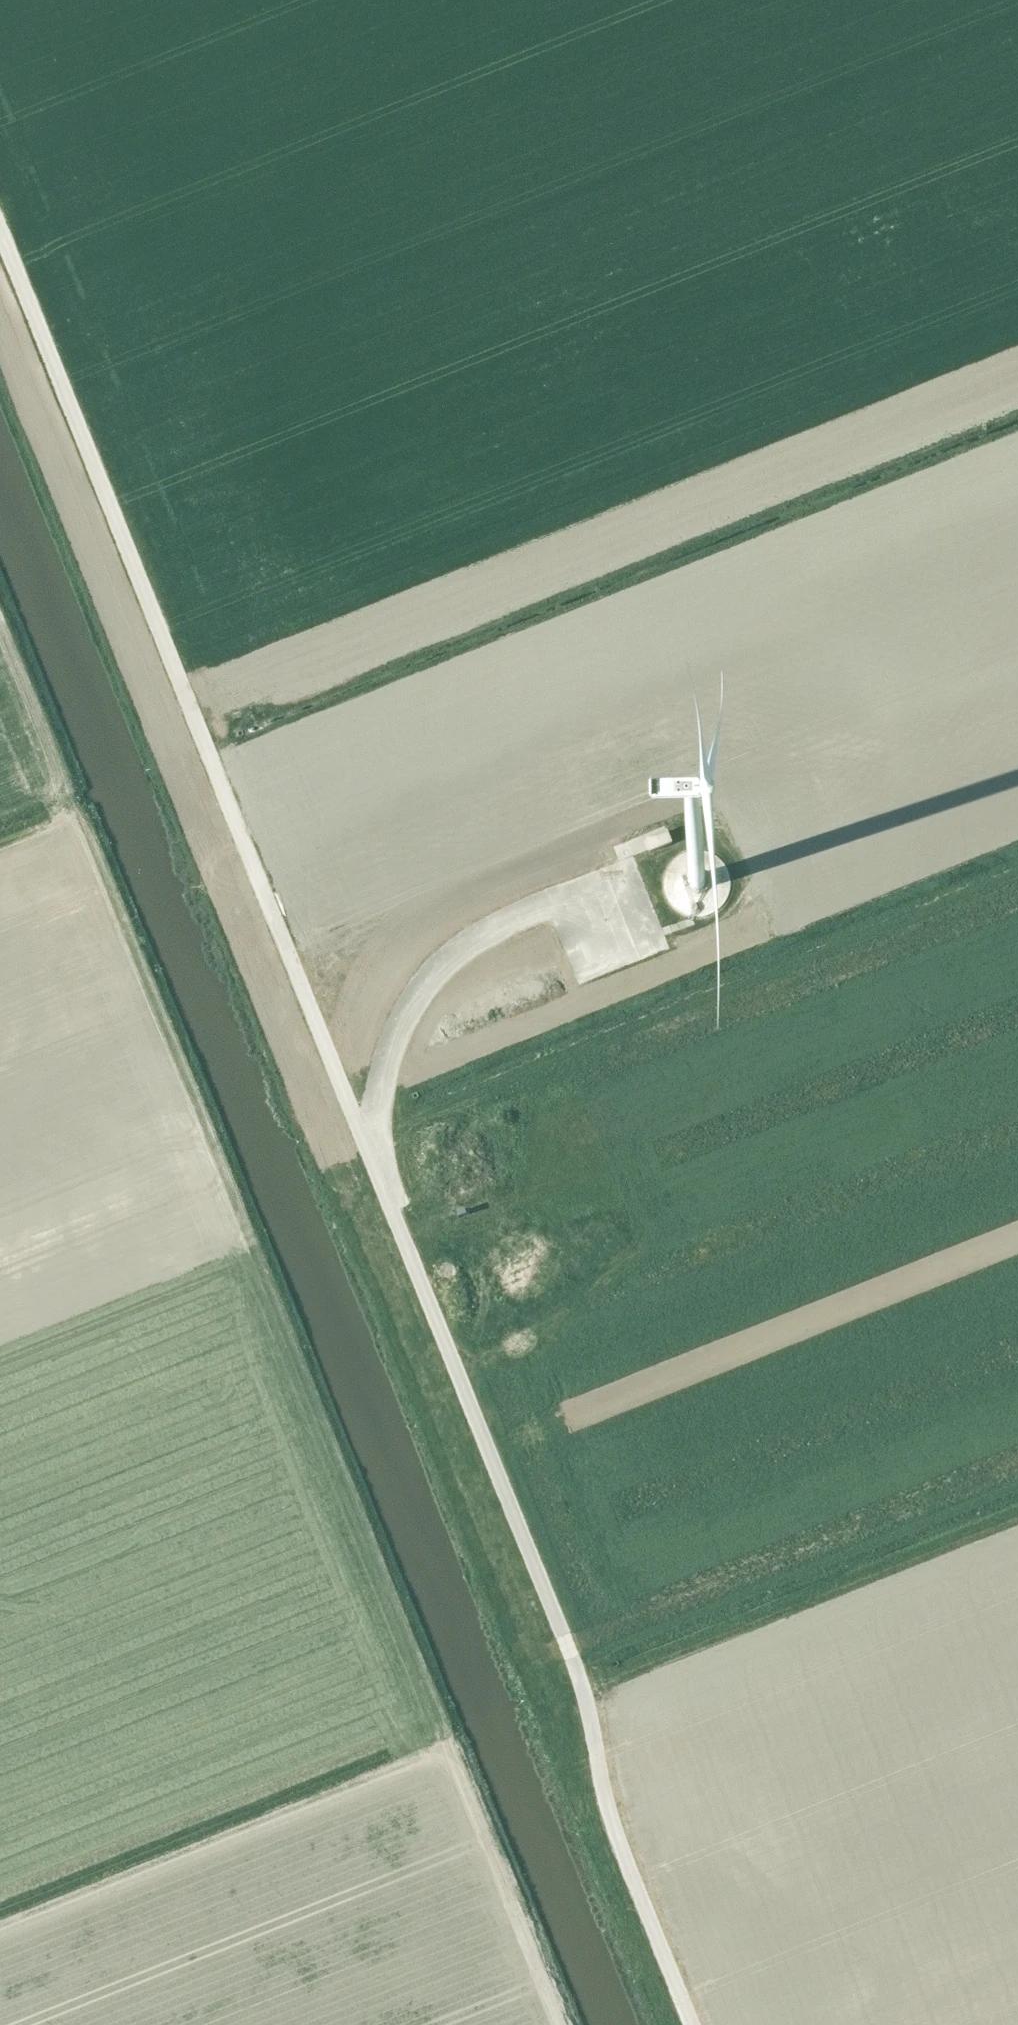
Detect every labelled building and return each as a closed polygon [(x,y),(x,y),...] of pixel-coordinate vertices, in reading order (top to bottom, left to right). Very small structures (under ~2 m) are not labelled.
[(643,837),(649,851),(671,843),(665,828),(643,837)] [(698,871),(697,871),(696,871),(695,871),(694,871),(693,872),(692,872),(691,873),(690,874),(689,874),(689,875),(688,876),(687,877),(687,878),(686,879),(686,880),(686,881),(686,882),(686,883),(686,884),(686,885),(687,886),(687,887),(687,888),(688,889),(689,890),(690,891),(691,892),(692,892),(692,893),(693,893),(694,893),(695,893),(696,894),(697,894),(698,894),(699,893),(700,893),(701,893),(702,893),(703,892),(704,892),(705,891),(705,890),(706,890),(707,889),(707,888),(708,887),(708,886),(708,885),(708,884),(709,883),(709,882),(709,881),(708,880),(708,879),(708,878),(708,877),(707,877),(707,876),(706,875),(705,874),(704,873),(703,872),(702,872),(701,872),(700,871),(699,871),(698,871)]
